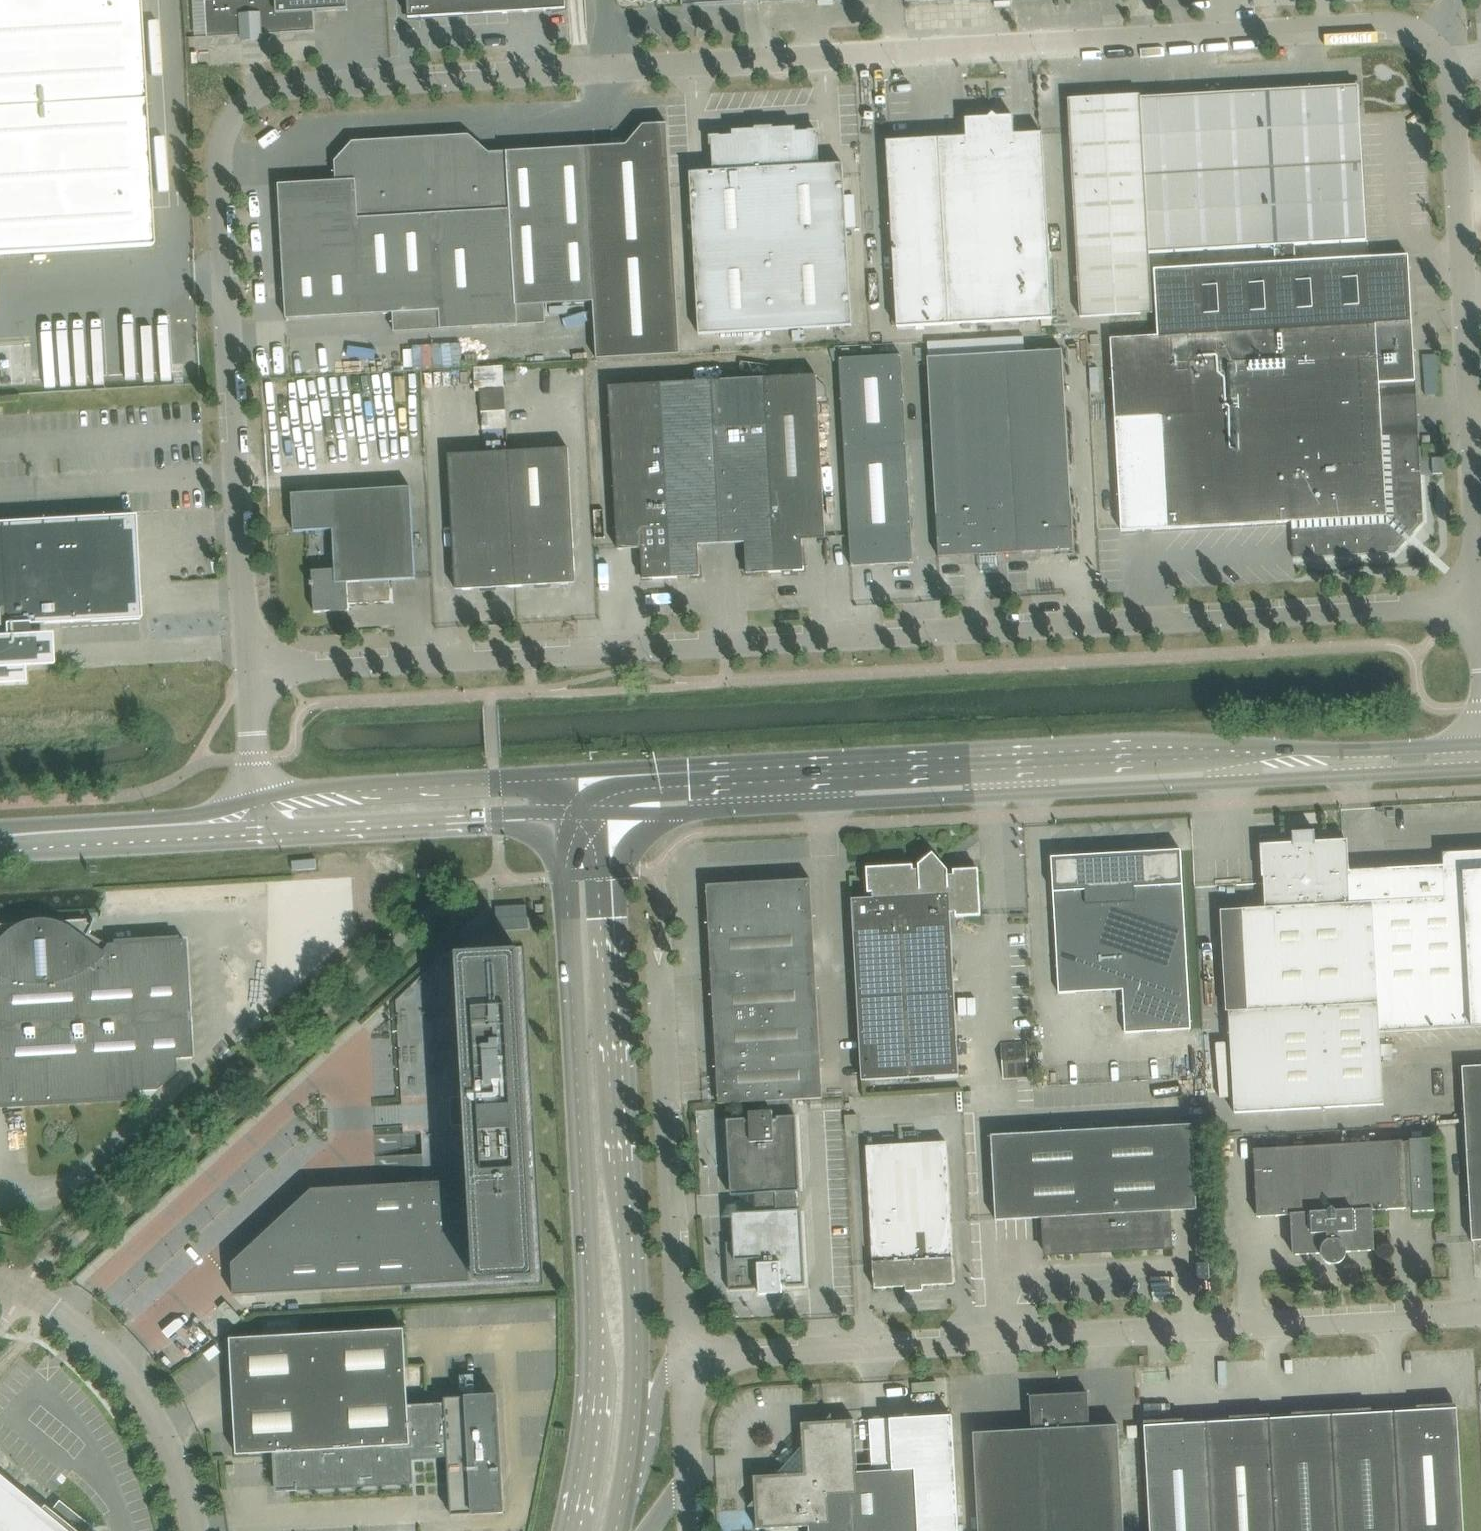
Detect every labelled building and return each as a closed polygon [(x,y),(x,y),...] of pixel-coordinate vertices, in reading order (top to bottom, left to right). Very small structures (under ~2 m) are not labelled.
[(138,0),(0,0),(0,254),(152,246),(138,0)] [(316,31),(314,12),(349,9),(348,0),(205,0),(206,18),(208,38),(316,31)] [(566,9),(566,0),(408,0),(409,18),(566,9)] [(1358,85),(1251,91),(1260,246),(1270,246),(1274,246),(1275,264),(1295,263),(1294,244),(1366,240),(1358,85)] [(1251,91),(1145,97),(1153,252),(1260,246),(1251,91)] [(1140,95),(1069,99),(1081,317),(1153,313),(1149,253),(1153,252),(1145,97),(1141,98),(1140,95)] [(967,138),(968,157),(1015,154),(1014,135),(1013,116),(997,117),(993,113),(989,117),(966,119),(967,138)] [(626,145),(585,147),(594,301),(597,359),(681,354),(667,124),(643,125),(626,145)] [(796,132),(796,128),(773,129),(774,134),(765,134),(779,328),(852,324),(843,164),(819,165),(817,131),(796,132)] [(756,135),(755,130),(732,131),(733,136),(712,137),(714,171),(690,172),(699,333),(779,328),(765,134),(756,135)] [(968,157),(967,138),(887,141),(888,161),(897,327),(973,323),(1041,319),(1051,318),(1053,318),(1044,153),(1042,133),(1014,135),(1015,154),(968,157)] [(353,141),(335,161),(336,181),(344,316),(394,313),(395,331),(518,324),(517,306),(594,301),(585,147),(489,153),(469,135),(353,141)] [(336,181),(279,184),(287,319),(307,318),(344,316),(336,181)] [(1159,336),(1111,339),(1116,418),(1123,531),(1167,528),(1292,522),(1294,557),(1389,552),(1389,546),(1396,546),(1403,538),(1406,540),(1413,532),(1410,530),(1418,522),(1417,515),(1423,514),(1418,426),(1415,381),(1412,320),(1408,256),(1373,258),(1295,263),(1275,264),(1177,269),(1155,270),(1159,336)] [(997,554),(1074,549),(1062,350),(928,358),(939,557),(980,555),(980,551),(997,550),(997,554)] [(902,357),(840,361),(851,566),(913,563),(906,443),(902,357)] [(775,572),(799,571),(804,565),(802,540),(826,538),(817,375),(765,378),(775,572)] [(775,572),(765,378),(713,381),(722,544),(745,543),(747,568),(753,573),(775,572)] [(672,578),(695,576),(700,571),(699,545),(722,544),(713,381),(662,383),(672,578)] [(672,578),(662,383),(609,386),(618,550),(642,548),(643,574),(649,579),(672,578)] [(516,586),(576,583),(575,563),(569,448),(508,451),(516,586)] [(456,590),(516,586),(508,451),(449,454),(456,590)] [(411,487),(312,492),(292,493),(294,532),(333,530),(335,569),(336,583),(348,583),(349,604),(391,601),(389,580),(416,579),(411,487)] [(0,522),(0,682),(26,681),(25,666),(52,665),(50,633),(28,634),(28,624),(140,618),(139,596),(135,516),(135,514),(0,522)] [(335,569),(312,571),(313,581),(311,582),(312,597),(314,597),(315,612),(332,611),(332,610),(350,609),(349,604),(348,583),(336,583),(335,569)] [(1220,910),(1226,1011),(1229,1011),(1235,1112),(1383,1104),(1381,1056),(1380,1045),(1380,1031),(1480,1026),(1480,871),(1445,873),(1444,865),(1443,865),(1443,867),(1348,872),(1347,841),(1316,843),(1315,831),(1292,832),(1293,844),(1262,846),(1264,884),(1265,908),(1220,910)] [(1181,850),(1051,857),(1052,862),(1053,881),(1059,993),(1123,990),(1125,1032),(1191,1029),(1182,874),(1181,854),(1181,850)] [(947,870),(933,853),(919,865),(919,870),(914,870),(914,865),(867,868),(868,893),(873,893),(873,898),(852,899),(862,1080),(959,1075),(951,912),(956,912),(956,917),(981,915),(979,869),(953,870),(954,875),(948,875),(947,870)] [(715,900),(708,900),(711,958),(815,953),(812,899),(811,879),(722,884),(723,892),(715,900)] [(130,1097),(137,1096),(137,1091),(156,1090),(176,1072),(175,1058),(192,1057),(185,939),(177,940),(112,944),(106,944),(88,933),(89,930),(90,927),(92,924),(93,922),(94,918),(92,918),(90,924),(86,922),(86,919),(53,921),(50,920),(47,919),(44,919),(42,919),(39,919),(36,919),(34,919),(31,919),(28,920),(26,921),(23,922),(21,923),(0,924),(0,1104),(130,1097)] [(313,1188),(232,1263),(234,1295),(412,1285),(413,1292),(545,1284),(526,947),(447,951),(397,999),(407,1183),(313,1188)] [(815,953),(711,958),(715,1031),(819,1025),(815,953)] [(819,1025),(715,1031),(719,1104),(739,1103),(755,1102),(774,1101),(823,1098),(819,1025)] [(1392,1044),(1380,1045),(1381,1056),(1393,1056),(1392,1044)] [(1462,1067),(1472,1241),(1480,1241),(1480,1066),(1462,1067)] [(750,1119),(727,1120),(730,1167),(732,1196),(739,1195),(748,1195),(749,1204),(784,1202),(798,1201),(798,1192),(800,1192),(796,1116),(794,1116),(793,1100),(774,1101),(755,1102),(756,1112),(750,1113),(750,1119)] [(1171,1248),(1169,1211),(1197,1209),(1192,1124),(991,1135),(996,1221),(1044,1218),(1046,1255),(1171,1248)] [(1277,1148),(1253,1149),(1257,1217),(1291,1215),(1293,1255),(1321,1253),(1322,1255),(1322,1257),(1323,1259),(1324,1260),(1326,1262),(1327,1263),(1329,1264),(1331,1264),(1333,1265),(1334,1265),(1336,1264),(1338,1264),(1340,1263),(1342,1262),(1343,1261),(1344,1259),(1345,1257),(1346,1256),(1346,1254),(1346,1252),(1374,1250),(1372,1210),(1405,1208),(1402,1142),(1402,1141),(1290,1147),(1289,1135),(1276,1136),(1277,1148)] [(1409,1141),(1402,1142),(1405,1208),(1413,1208),(1413,1212),(1434,1211),(1434,1191),(1430,1138),(1409,1139),(1409,1141)] [(915,1289),(923,1286),(954,1284),(947,1142),(867,1146),(875,1288),(906,1287),(906,1291),(915,1291),(915,1289)] [(741,1242),(727,1243),(729,1290),(755,1288),(755,1286),(759,1286),(760,1294),(783,1293),(782,1285),(787,1284),(787,1287),(805,1286),(804,1266),(801,1210),(785,1210),(784,1202),(749,1204),(749,1212),(740,1213),(741,1242)] [(1437,1243),(1447,1242),(1447,1232),(1437,1233),(1437,1243)] [(405,1329),(251,1337),(231,1338),(234,1402),(237,1455),(275,1453),(277,1492),(413,1484),(412,1459),(409,1405),(405,1329)] [(91,1526),(128,1481),(91,1451),(104,1436),(9,1358),(0,1369),(0,1530),(88,1530),(91,1526)] [(1088,1393),(1030,1396),(1032,1430),(974,1433),(979,1530),(1124,1530),(1119,1425),(1090,1427),(1088,1393)] [(409,1405),(412,1459),(448,1457),(452,1516),(504,1513),(498,1395),(445,1398),(445,1403),(409,1405)] [(1452,1403),(1451,1403),(1451,1404),(1426,1406),(1426,1404),(1424,1405),(1425,1406),(1417,1406),(1417,1410),(1394,1412),(1401,1530),(1464,1530),(1458,1431),(1456,1404),(1452,1404),(1452,1403)] [(1363,1408),(1362,1408),(1362,1409),(1337,1411),(1337,1409),(1335,1410),(1335,1411),(1332,1411),(1338,1530),(1401,1530),(1394,1412),(1371,1413),(1371,1409),(1363,1409),(1363,1408)] [(1328,1410),(1326,1410),(1326,1411),(1301,1413),(1301,1411),(1300,1411),(1300,1413),(1292,1413),(1292,1417),(1270,1419),(1276,1530),(1338,1530),(1332,1411),(1328,1411),(1328,1410)] [(1265,1413),(1264,1414),(1264,1415),(1239,1416),(1239,1415),(1237,1415),(1237,1416),(1230,1417),(1230,1421),(1207,1422),(1213,1530),(1276,1530),(1270,1419),(1270,1415),(1265,1415),(1265,1413)] [(748,1507),(756,1507),(757,1529),(809,1526),(809,1530),(958,1530),(952,1416),(890,1419),(893,1470),(873,1472),(858,1472),(855,1420),(832,1421),(832,1414),(825,1422),(802,1423),(803,1446),(777,1475),(754,1476),(756,1499),(748,1507)] [(1176,1418),(1175,1418),(1175,1420),(1150,1421),(1149,1420),(1148,1420),(1148,1421),(1144,1421),(1145,1448),(1150,1530),(1213,1530),(1207,1422),(1184,1423),(1184,1419),(1176,1420),(1176,1418)] [(1146,1521),(1127,1522),(1127,1530),(1146,1530),(1146,1521)]
